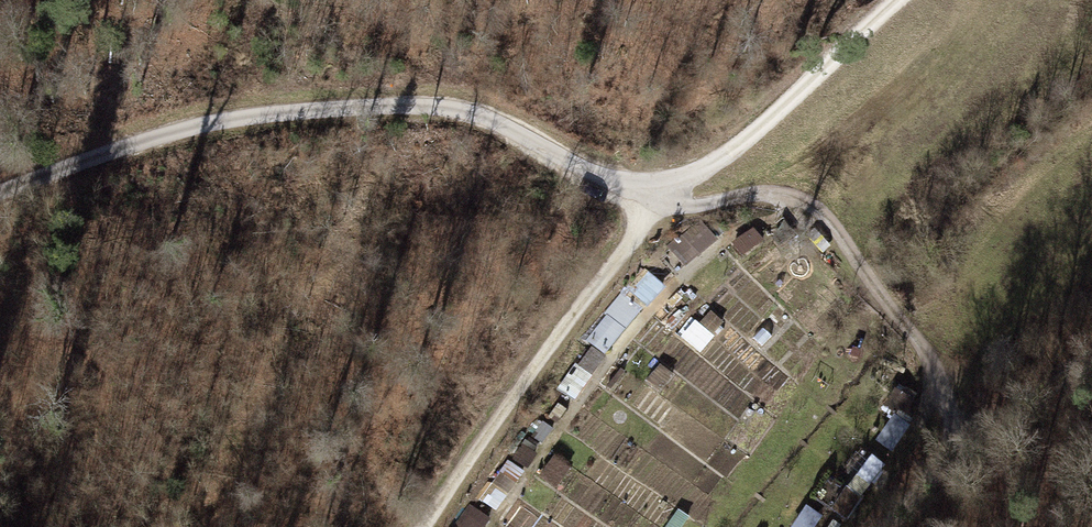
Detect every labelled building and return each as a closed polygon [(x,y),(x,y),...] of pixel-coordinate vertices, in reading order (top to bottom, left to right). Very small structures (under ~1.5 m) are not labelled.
[(759,229),(733,240),(742,260),(767,248),(759,229)] [(644,307),(665,284),(652,271),(630,295),(644,307)] [(876,445),(899,455),(922,402),(899,392),(876,445)] [(851,492),(868,502),(889,466),(872,457),(851,492)] [(845,492),(835,515),(853,523),(863,499),(845,492)] [(824,516),(805,511),(800,526),(820,526),(824,516)]
